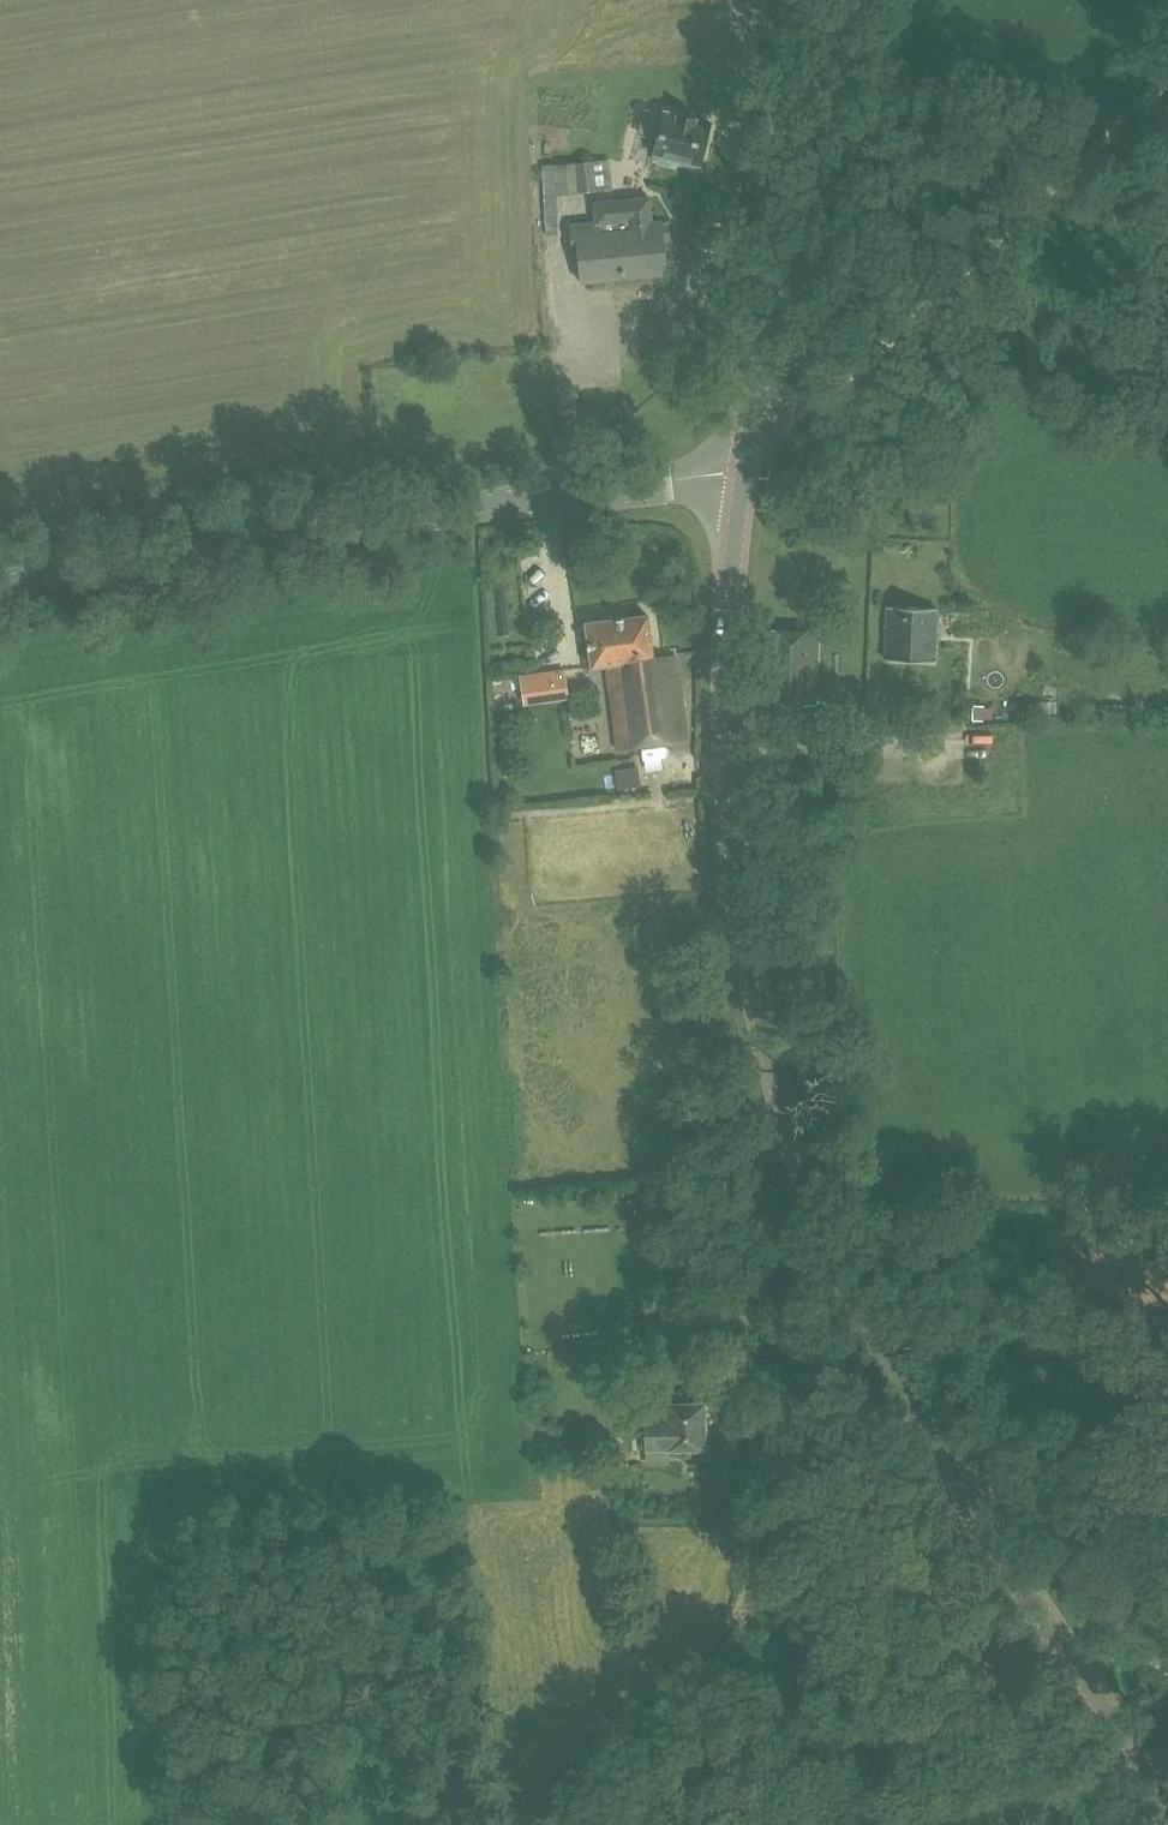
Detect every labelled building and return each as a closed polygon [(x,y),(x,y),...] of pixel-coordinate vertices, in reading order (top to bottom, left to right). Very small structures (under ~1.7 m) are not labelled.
[(641,134),(659,138),(655,154),(700,165),(710,122),(664,111),(663,114),(646,110),(641,134)] [(574,163),(577,193),(613,190),(610,161),(574,163)] [(574,163),(542,166),(547,234),(556,233),(554,194),(577,193),(574,163)] [(574,224),(571,225),(574,253),(580,252),(582,282),(665,274),(661,220),(652,221),(650,197),(572,204),(574,224)] [(937,609),(888,607),(886,659),(935,661),(937,609)] [(606,665),(617,748),(688,738),(676,656),(654,658),(648,615),(587,624),(593,667),(606,665)] [(763,704),(817,704),(818,664),(819,631),(763,629),(763,704)] [(1035,715),(1056,716),(1056,702),(1036,702),(1035,715)] [(638,767),(615,770),(618,788),(641,785),(638,767)] [(667,1418),(631,1419),(632,1433),(645,1433),(645,1450),(645,1459),(668,1458),(668,1450),(682,1449),(682,1451),(706,1450),(705,1417),(704,1417),(703,1404),(667,1405),(667,1418)] [(612,1464),(613,1481),(628,1481),(627,1463),(612,1464)]
